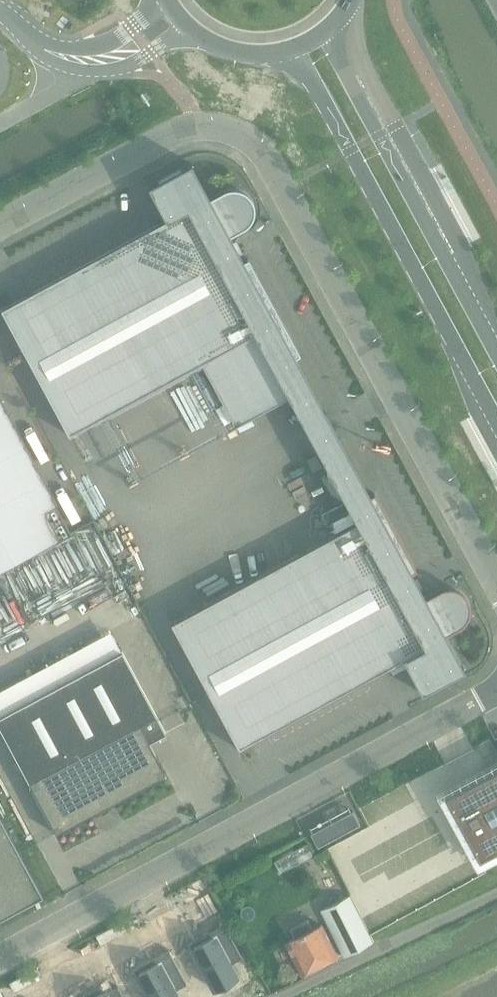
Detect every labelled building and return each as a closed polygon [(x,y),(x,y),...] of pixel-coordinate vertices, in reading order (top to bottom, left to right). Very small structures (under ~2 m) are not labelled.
[(242,191),(241,191),(240,190),(239,190),(238,190),(237,190),(236,190),(235,190),(233,189),(231,189),(228,190),(225,191),(223,191),(210,198),(193,166),(194,165),(193,162),(148,186),(167,222),(1,311),(1,309),(0,310),(0,313),(2,312),(66,431),(64,432),(66,434),(68,433),(68,432),(203,359),(239,427),(292,400),(306,425),(306,426),(326,415),(329,413),(328,410),(325,412),(295,357),(298,356),(300,354),(248,259),(246,260),(244,261),(241,255),(245,252),(239,241),(234,243),(230,235),(242,229),(243,228),(244,227),(245,227),(247,225),(248,224),(249,223),(251,220),(252,217),(253,215),(254,213),(254,211),(254,209),(254,207),(254,206),(254,205),(254,204),(253,202),(252,199),(251,198),(250,197),(249,195),(246,194),(245,192),(244,192),(243,192),(242,191)] [(71,533),(56,503),(57,502),(0,395),(0,571),(71,533)] [(372,495),(342,440),(343,439),(342,436),(329,413),(326,415),(306,426),(319,449),(359,524),(174,623),(173,622),(171,623),(172,625),(173,625),(239,746),(237,747),(239,750),(241,748),(241,747),(403,660),(422,694),(465,670),(446,635),(459,628),(460,627),(461,626),(463,625),(464,624),(465,623),(467,620),(468,618),(469,615),(470,612),(470,609),(470,606),(470,603),(469,600),(468,599),(467,597),(466,596),(465,595),(463,594),(462,592),(461,592),(459,591),(457,590),(455,589),(452,589),(449,589),(446,589),(443,589),(441,590),(439,591),(426,598),(423,591),(426,589),(419,576),(416,578),(412,572),(418,569),(377,492),(372,495)] [(322,467),(316,455),(306,460),(312,472),(322,467)] [(122,651),(0,717),(0,729),(56,834),(96,813),(97,815),(110,808),(109,806),(167,775),(150,743),(166,734),(122,651)] [(444,796),(479,861),(496,851),(496,767),(444,796)] [(359,825),(352,812),(311,834),(318,847),(359,825)] [(0,817),(0,863),(19,852),(0,817)] [(306,843),(274,861),(280,873),(313,855),(306,843)] [(19,852),(0,863),(0,920),(43,897),(19,852)] [(326,857),(308,867),(328,908),(347,898),(326,857)] [(344,959),(373,944),(350,897),(347,898),(328,908),(321,911),(344,959)] [(335,961),(337,960),(322,928),(313,932),(308,921),(290,930),(295,940),(287,944),(302,977),(323,967),(324,969),(336,963),(335,961)] [(224,924),(189,943),(213,989),(236,976),(229,962),(240,956),(241,958),(242,958),(224,924)] [(181,928),(168,935),(174,945),(187,938),(181,928)] [(133,969),(144,988),(140,990),(144,996),(178,996),(173,989),(185,983),(186,985),(187,984),(169,950),(133,969)] [(49,977),(40,982),(46,993),(55,988),(49,977)] [(80,996),(123,996),(117,986),(105,993),(101,986),(80,996)]
